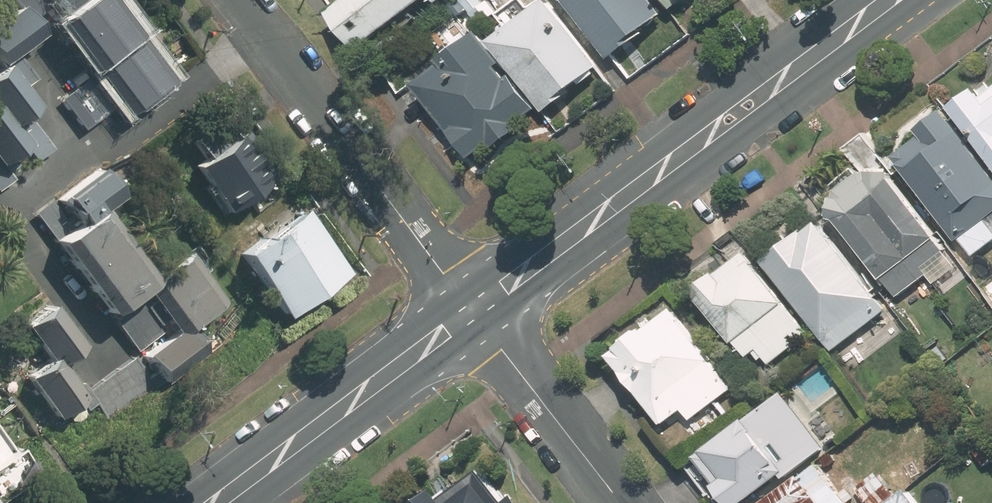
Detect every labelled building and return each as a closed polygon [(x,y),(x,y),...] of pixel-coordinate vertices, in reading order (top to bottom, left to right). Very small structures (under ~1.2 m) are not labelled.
[(37,79),(16,54),(41,33),(31,22),(43,12),(33,0),(21,0),(0,18),(0,61),(3,65),(0,68),(0,140),(13,155),(25,145),(38,161),(54,148),(25,113),(36,104),(24,89),(37,79)] [(131,111),(171,80),(110,0),(45,0),(131,111)] [(338,11),(365,47),(429,0),(353,0),(338,11)] [(610,56),(667,14),(656,0),(569,0),(610,56)] [(556,6),(503,45),(553,113),(606,74),(556,6)] [(479,27),(410,76),(472,164),(541,115),(479,27)] [(78,83),(58,99),(83,132),(104,116),(78,83)] [(955,103),(991,154),(991,86),(987,89),(983,83),(955,103)] [(897,156),(976,257),(991,245),(991,167),(945,106),(917,128),(923,136),(897,156)] [(242,130),(203,160),(238,207),(268,185),(263,177),(267,174),(251,152),(256,148),(242,130)] [(836,192),(836,212),(898,296),(930,273),(945,293),(965,278),(935,238),(940,234),(891,168),(863,167),(836,192)] [(101,173),(41,216),(162,383),(207,350),(188,325),(223,300),(187,250),(148,278),(99,210),(118,197),(101,173)] [(302,207),(240,252),(287,317),(350,272),(302,207)] [(808,225),(765,257),(767,260),(835,351),(891,309),(823,218),(810,228),(808,225)] [(748,249),(696,290),(749,355),(760,346),(772,361),(809,331),(787,304),(790,302),(748,249)] [(654,316),(648,308),(614,331),(618,337),(607,345),(663,424),(687,408),(692,416),(734,387),(674,302),(654,316)] [(53,304),(23,325),(47,360),(24,376),(54,419),(81,400),(56,365),(83,346),(53,304)] [(155,385),(132,355),(79,396),(89,409),(97,402),(111,419),(155,385)] [(785,390),(701,452),(720,479),(714,483),(729,502),(737,502),(782,470),(786,477),(827,447),(785,390)] [(473,477),(461,459),(424,483),(418,473),(393,490),(400,499),(402,502),(510,502),(486,468),(473,477)] [(819,460),(765,502),(852,502),(819,460)] [(889,502),(927,502),(913,484),(889,502)]
